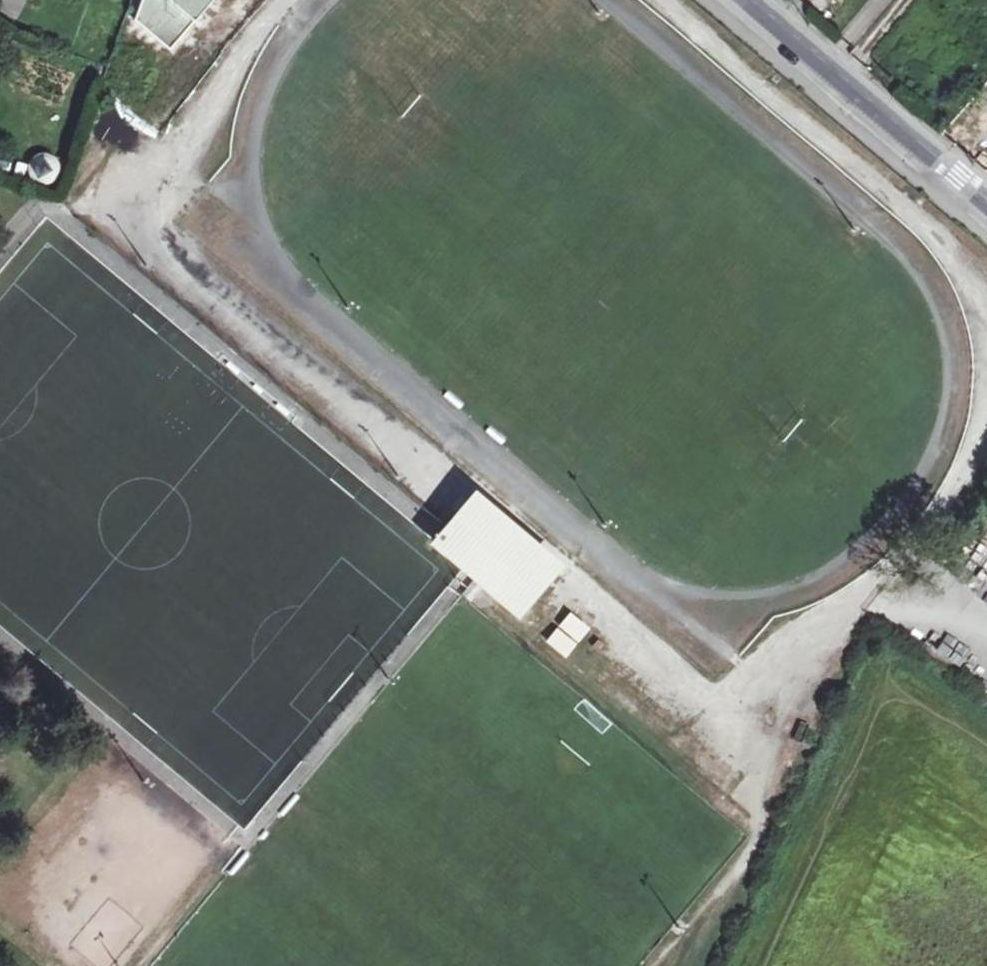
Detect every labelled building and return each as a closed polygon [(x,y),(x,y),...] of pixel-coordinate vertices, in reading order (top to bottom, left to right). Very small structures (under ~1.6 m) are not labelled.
[(135,19),(171,50),(192,21),(209,0),(142,0),(135,19)] [(443,530),(434,540),(434,541),(456,560),(519,613),(543,585),(554,572),(532,554),(536,550),(501,520),(494,514),(490,518),(469,500),(443,530)] [(565,657),(590,626),(569,609),(544,639),(565,657)]
